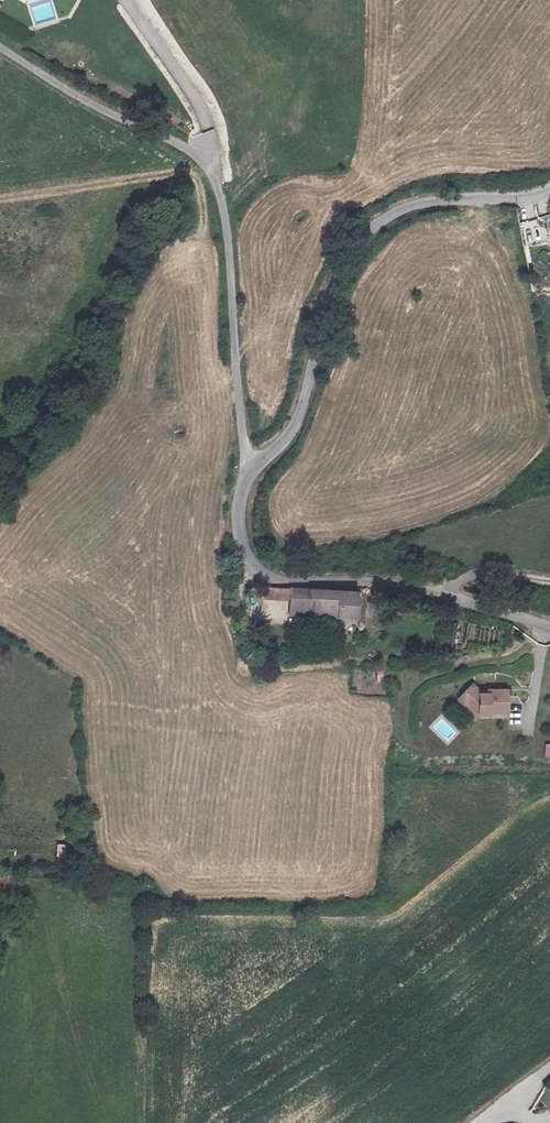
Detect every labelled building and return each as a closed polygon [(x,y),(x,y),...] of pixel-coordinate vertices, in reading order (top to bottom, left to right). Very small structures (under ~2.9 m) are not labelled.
[(361,596),(290,590),(290,603),(307,603),(309,618),(351,622),(358,623),(361,596)] [(506,713),(505,690),(487,691),(487,692),(478,693),(471,688),(459,702),(476,717),(488,716),(488,713),(506,713)] [(57,845),(56,861),(68,861),(69,845),(57,845)]
